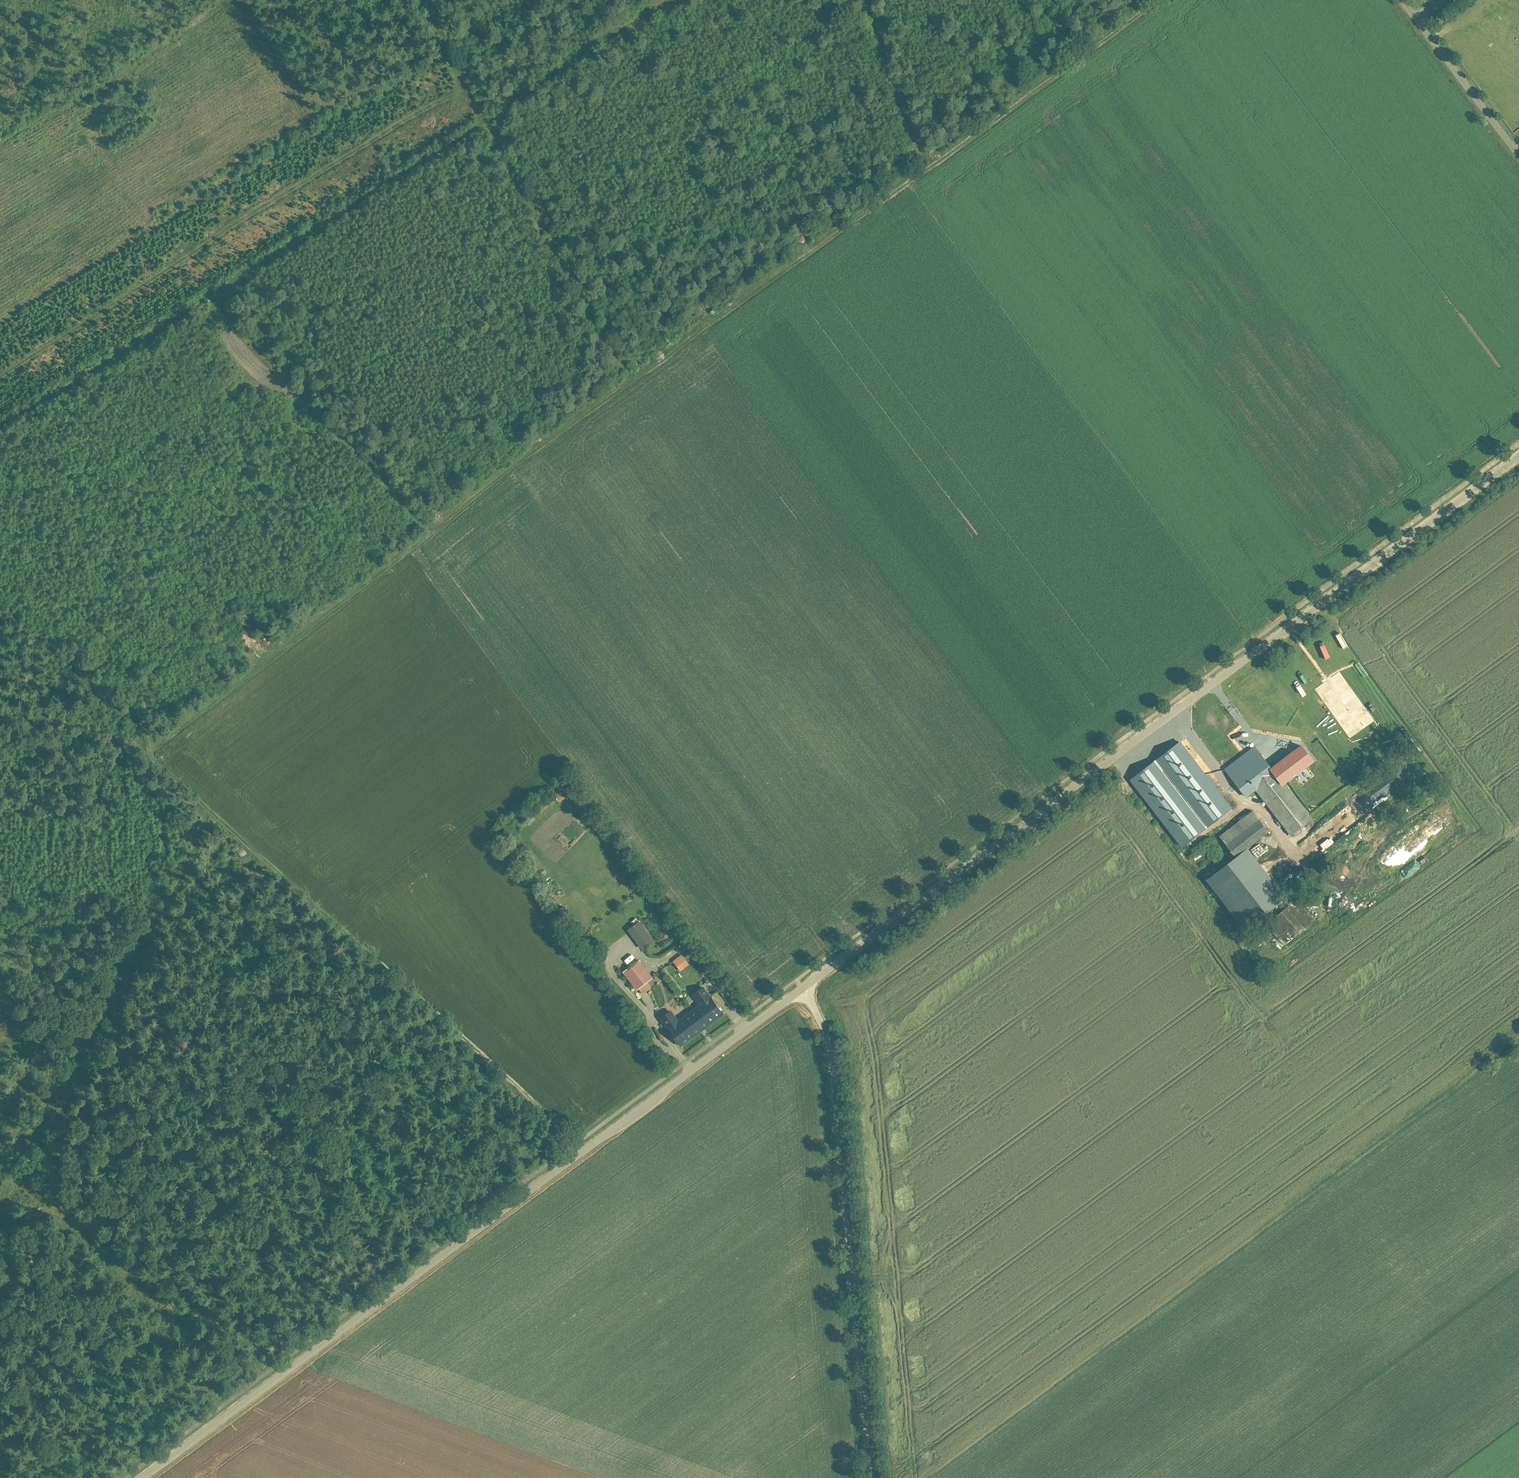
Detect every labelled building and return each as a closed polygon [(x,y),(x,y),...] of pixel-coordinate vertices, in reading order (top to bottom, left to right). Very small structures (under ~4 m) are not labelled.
[(1315,761),(1303,745),(1273,768),(1280,776),(1278,777),(1263,759),(1258,763),(1252,754),(1237,764),(1244,774),(1235,782),(1251,801),(1259,794),(1293,838),(1317,819),(1288,782),(1315,761)] [(1221,835),(1238,859),(1271,836),(1255,812),(1221,835)] [(1298,902),(1268,927),(1285,948),(1316,923),(1298,902)] [(641,922),(629,931),(643,951),(655,942),(641,922)] [(640,958),(623,974),(639,993),(657,977),(640,958)] [(660,1020),(671,1033),(685,1050),(728,1015),(705,988),(695,997),(700,1004),(682,1020),(673,1009),(660,1020)] [(683,996),(675,1002),(684,1014),(692,1007),(683,996)]
